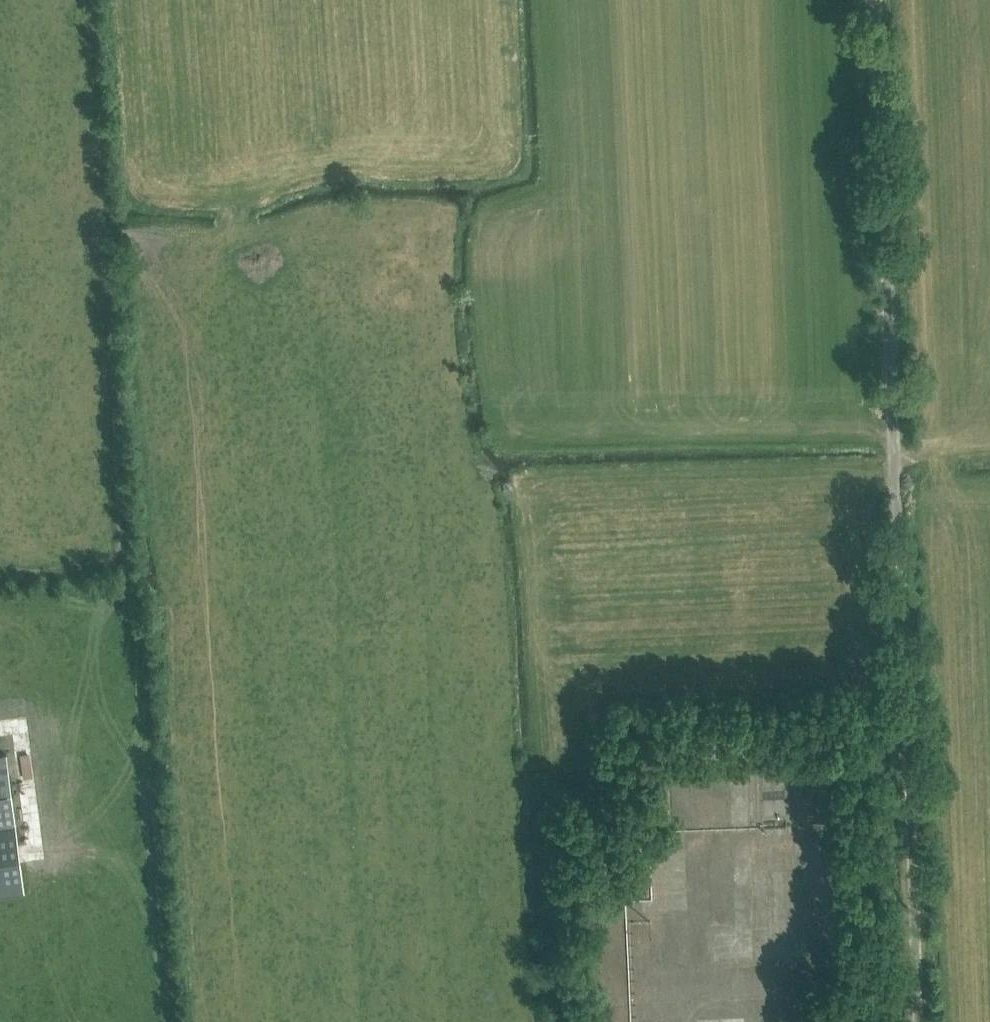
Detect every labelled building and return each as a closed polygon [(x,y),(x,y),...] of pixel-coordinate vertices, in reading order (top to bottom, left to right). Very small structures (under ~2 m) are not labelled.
[(24,892),(15,818),(6,754),(0,755),(0,894),(24,892)]
